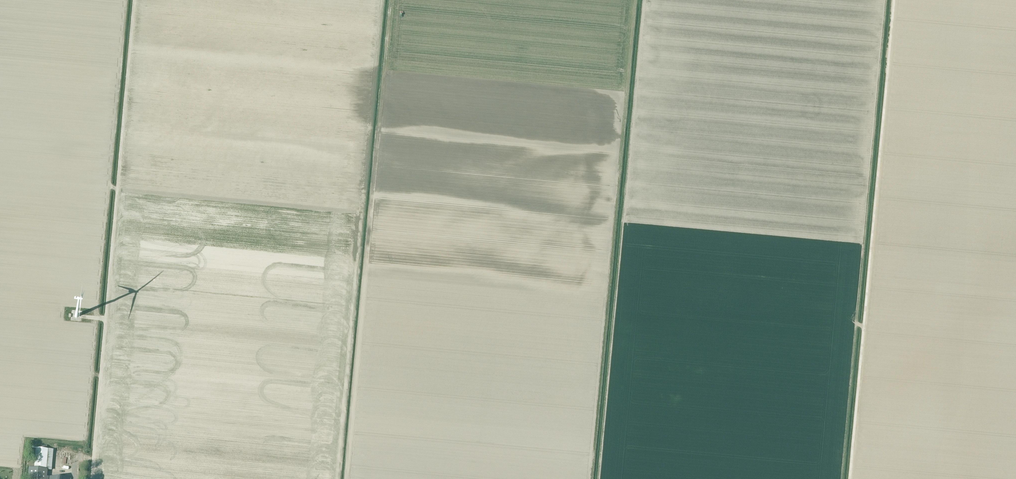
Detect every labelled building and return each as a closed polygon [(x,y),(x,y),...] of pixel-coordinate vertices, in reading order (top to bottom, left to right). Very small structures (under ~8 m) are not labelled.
[(28,478),(47,478),(47,477),(47,470),(49,450),(31,448),(28,478)]
